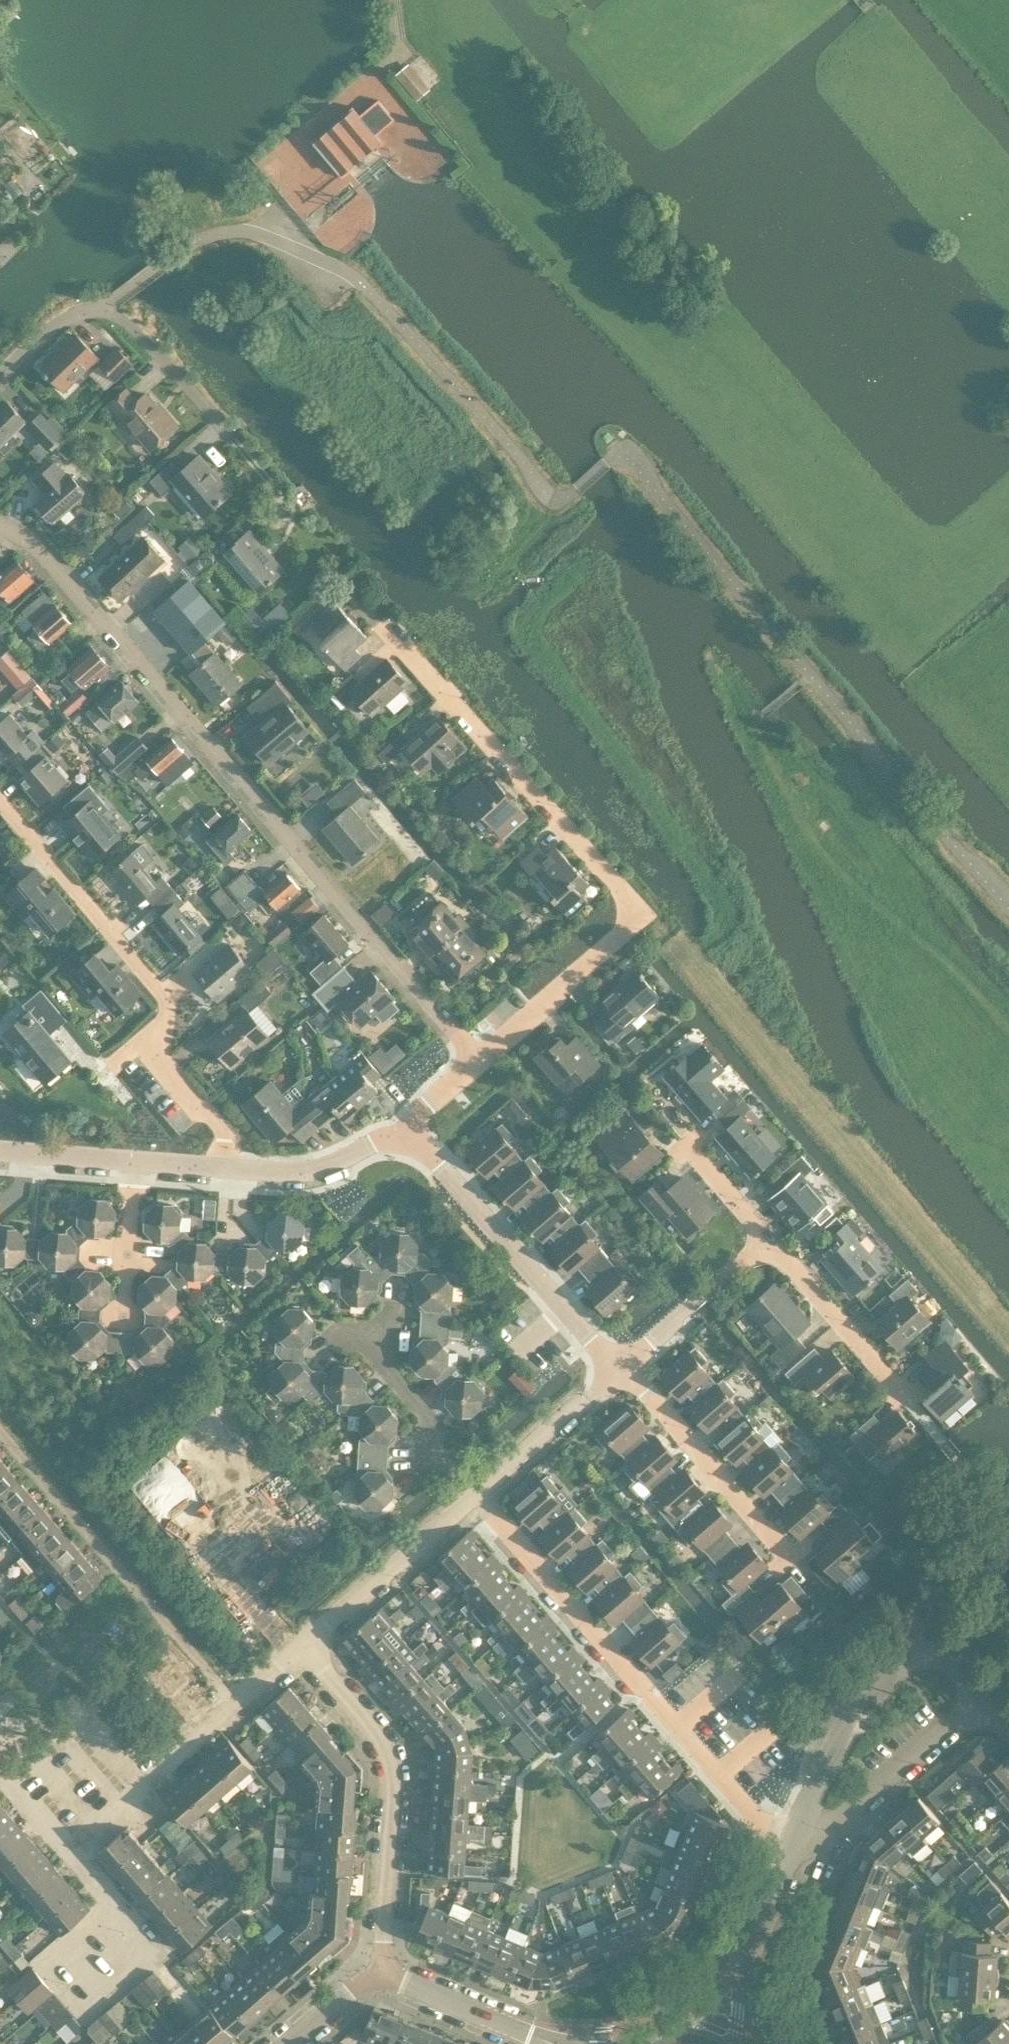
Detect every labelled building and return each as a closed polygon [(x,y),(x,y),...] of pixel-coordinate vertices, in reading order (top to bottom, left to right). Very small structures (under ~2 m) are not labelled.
[(376,135),(395,119),(379,100),(360,115),(353,106),(312,141),(343,177),(384,143),(376,135)] [(64,391),(99,357),(76,334),(41,368),(46,373),(44,374),(55,385),(57,384),(64,391)] [(128,359),(135,353),(123,341),(116,348),(117,349),(100,366),(115,381),(132,364),(128,359)] [(146,393),(137,402),(126,390),(108,405),(119,419),(123,416),(151,449),(176,428),(174,425),(174,421),(169,415),(164,415),(146,393)] [(25,420),(7,402),(0,409),(0,449),(6,455),(21,440),(13,432),(25,420)] [(42,412),(26,427),(47,448),(48,449),(49,448),(63,434),(44,414),(42,412)] [(60,448),(69,457),(78,448),(69,439),(60,448)] [(204,515),(231,492),(200,455),(180,472),(171,462),(150,480),(163,495),(176,483),(204,515)] [(70,473),(67,476),(55,462),(34,480),(46,494),(36,503),(53,523),(87,494),(70,473)] [(129,539),(153,518),(144,507),(120,529),(129,539)] [(234,526),(213,544),(220,553),(242,536),(234,526)] [(259,591),(284,569),(250,530),(225,552),(259,591)] [(120,599),(163,558),(143,537),(100,578),(120,599)] [(180,572),(188,564),(176,552),(171,557),(177,563),(174,566),(180,572)] [(33,580),(16,560),(0,574),(0,609),(33,580)] [(205,641),(226,622),(189,579),(154,610),(191,653),(205,641)] [(55,604),(55,605),(44,592),(22,611),(37,628),(28,636),(40,650),(71,623),(55,604)] [(336,601),(327,609),(319,600),(300,617),(290,625),(299,635),(308,627),(309,627),(313,623),(331,643),(326,647),(346,669),(362,654),(356,648),(368,637),(336,601)] [(276,634),(285,626),(271,612),(263,620),(269,627),(265,630),(271,637),(275,633),(276,634)] [(11,628),(4,619),(0,622),(0,636),(11,628)] [(228,645),(240,635),(228,621),(216,631),(228,645)] [(217,704),(241,683),(205,641),(191,653),(201,665),(191,673),(217,704)] [(6,645),(0,651),(0,659),(8,668),(18,659),(6,645)] [(85,687),(109,666),(91,646),(78,658),(76,654),(65,663),(68,667),(60,674),(73,689),(80,682),(85,687)] [(42,682),(56,670),(47,659),(31,673),(40,684),(42,682)] [(401,689),(409,683),(388,659),(361,683),(353,674),(333,691),(346,706),(357,696),(373,715),(386,703),(393,710),(398,711),(407,703),(408,697),(401,689)] [(13,694),(14,695),(22,705),(24,704),(42,688),(33,678),(13,694)] [(125,712),(138,700),(122,681),(98,701),(97,701),(88,709),(101,725),(111,716),(115,720),(123,730),(133,721),(125,712)] [(287,703),(292,700),(277,682),(254,700),(268,718),(246,736),(269,763),(283,751),(287,755),(299,744),(296,741),(309,730),(287,703)] [(68,715),(87,699),(79,689),(60,705),(68,715)] [(2,760),(12,752),(21,762),(44,743),(32,730),(28,734),(10,713),(0,722),(0,757),(2,760)] [(467,747),(461,740),(439,716),(411,740),(403,731),(379,753),(388,763),(403,749),(425,773),(433,766),(439,773),(467,747)] [(53,737),(45,744),(53,753),(60,746),(65,743),(57,734),(53,737)] [(133,760),(150,746),(141,736),(120,754),(121,755),(129,764),(133,761),(133,760)] [(189,766),(193,764),(172,739),(138,767),(133,761),(129,764),(127,766),(120,772),(119,772),(117,774),(128,781),(138,773),(143,778),(154,769),(168,785),(181,773),(185,778),(193,771),(189,766)] [(50,759),(54,755),(53,753),(45,744),(44,743),(21,762),(28,771),(19,779),(39,803),(67,779),(50,759)] [(349,806),(366,792),(354,778),(326,801),(338,815),(322,828),(352,864),(379,841),(349,806)] [(496,780),(487,788),(480,779),(455,801),(474,823),(484,814),(503,836),(527,815),(496,780)] [(111,810),(91,786),(65,807),(73,817),(65,824),(95,860),(124,836),(106,814),(111,810)] [(443,798),(434,806),(442,816),(448,811),(449,804),(443,798)] [(210,825),(221,816),(214,807),(202,817),(194,825),(199,831),(191,838),(194,841),(211,827),(210,825)] [(252,832),(237,814),(207,840),(227,864),(235,858),(229,851),(252,832)] [(185,826),(179,831),(184,837),(190,832),(185,826)] [(11,832),(5,837),(9,842),(15,837),(11,832)] [(143,866),(154,857),(143,844),(110,872),(137,903),(146,895),(154,905),(174,888),(162,874),(155,880),(143,866)] [(556,847),(548,855),(540,846),(522,862),(531,873),(534,869),(556,894),(552,897),(570,916),(587,901),(579,892),(589,883),(556,847)] [(200,864),(192,855),(186,860),(185,866),(191,872),(200,864)] [(241,901),(260,884),(269,877),(253,858),(241,868),(243,871),(225,886),(239,902),(241,901)] [(37,884),(44,878),(35,868),(5,893),(24,916),(30,910),(50,933),(74,913),(53,889),(46,895),(37,884)] [(278,908),(301,888),(287,872),(265,891),(260,884),(241,901),(248,909),(258,901),(268,912),(276,906),(278,908)] [(3,873),(0,875),(0,887),(9,880),(3,873)] [(178,907),(185,901),(174,888),(154,905),(162,914),(153,922),(179,953),(201,934),(178,907)] [(443,902),(441,904),(432,894),(411,912),(419,922),(409,931),(423,946),(419,950),(427,959),(467,924),(459,914),(455,917),(443,902)] [(301,922),(319,908),(310,897),(292,911),(301,922)] [(227,906),(236,917),(242,911),(237,904),(233,900),(227,906)] [(237,925),(245,926),(250,922),(242,913),(233,921),(237,925)] [(333,956),(348,943),(324,914),(303,932),(325,958),(310,971),(321,984),(342,966),(333,956)] [(273,946),(291,931),(283,922),(265,937),(273,946)] [(472,936),(475,933),(467,924),(427,959),(435,968),(439,965),(452,981),(462,973),(471,982),(492,964),(483,954),(485,952),(472,936)] [(218,999),(252,970),(229,943),(195,972),(218,999)] [(12,959),(3,948),(0,951),(0,969),(12,959)] [(284,961),(274,949),(274,948),(256,963),(266,976),(284,961)] [(117,964),(110,971),(95,953),(72,973),(91,995),(88,997),(97,1009),(107,1000),(117,1012),(141,992),(117,964)] [(344,965),(312,992),(327,1010),(338,1001),(359,1026),(375,1012),(383,1022),(399,1008),(391,999),(394,996),(372,970),(352,987),(339,971),(345,966),(344,965)] [(659,1004),(664,1000),(637,969),(600,1000),(610,1011),(599,1020),(616,1040),(634,1025),(631,1021),(656,1000),(659,1004)] [(271,992),(261,979),(237,999),(245,1008),(209,1038),(232,1066),(269,1035),(249,1011),(271,992)] [(50,1035),(67,1020),(41,989),(23,1005),(29,1012),(4,1033),(45,1082),(71,1060),(50,1035)] [(329,1020),(321,1010),(312,1018),(319,1027),(329,1020)] [(576,1037),(567,1045),(559,1035),(535,1056),(557,1082),(571,1071),(579,1081),(599,1063),(576,1037)] [(636,1035),(627,1042),(636,1053),(645,1045),(636,1035)] [(711,1079),(723,1068),(702,1043),(664,1076),(701,1119),(711,1110),(719,1119),(737,1103),(728,1093),(725,1096),(711,1079)] [(370,1080),(379,1072),(359,1048),(349,1057),(353,1061),(337,1075),(361,1103),(378,1089),(370,1080)] [(400,1048),(386,1059),(395,1069),(408,1058),(400,1048)] [(640,1074),(632,1081),(639,1089),(644,1085),(644,1079),(640,1074)] [(343,1119),(361,1103),(337,1075),(320,1089),(316,1084),(309,1091),(308,1096),(309,1098),(301,1105),(319,1126),(329,1118),(327,1115),(335,1108),(343,1119)] [(301,1105),(296,1109),(271,1080),(244,1103),(275,1140),(292,1126),(303,1139),(319,1126),(301,1105)] [(513,1111),(519,1106),(514,1099),(511,1097),(502,1105),(508,1111),(513,1111)] [(741,1116),(751,1107),(743,1098),(737,1103),(719,1119),(727,1128),(717,1137),(751,1177),(775,1156),(741,1116)] [(633,1178),(661,1153),(625,1111),(596,1136),(633,1178)] [(509,1142),(515,1137),(502,1122),(467,1152),(481,1168),(494,1169),(501,1178),(503,1180),(525,1161),(524,1159),(509,1142)] [(539,1176),(544,1172),(529,1154),(524,1159),(525,1161),(503,1180),(501,1178),(495,1184),(509,1200),(521,1201),(529,1210),(531,1212),(554,1193),(552,1192),(539,1176)] [(804,1177),(813,1169),(802,1155),(779,1175),(788,1185),(771,1200),(784,1215),(786,1213),(799,1227),(811,1216),(813,1218),(815,1217),(819,1222),(820,1222),(821,1223),(822,1222),(823,1222),(834,1212),(804,1177)] [(688,1235),(713,1213),(682,1177),(668,1190),(658,1179),(639,1196),(661,1221),(669,1213),(688,1235)] [(565,1206),(570,1201),(558,1187),(552,1192),(554,1193),(531,1212),(529,1210),(522,1216),(537,1233),(549,1234),(557,1242),(558,1244),(580,1224),(580,1223),(565,1206)] [(116,1210),(106,1198),(91,1197),(79,1207),(78,1223),(74,1223),(67,1228),(67,1232),(77,1244),(81,1244),(88,1237),(88,1234),(103,1235),(115,1225),(116,1210)] [(182,1215),(173,1204),(157,1203),(146,1213),(144,1227),(155,1239),(169,1240),(181,1230),(182,1215)] [(305,1225),(295,1213),(280,1212),(269,1222),(268,1235),(264,1235),(257,1242),(256,1246),(267,1258),(271,1258),(278,1252),(278,1248),(293,1249),(304,1239),(305,1225)] [(837,1216),(824,1228),(830,1236),(844,1224),(837,1216)] [(593,1238),(598,1233),(586,1218),(580,1223),(580,1224),(558,1244),(557,1242),(550,1248),(565,1265),(577,1266),(586,1276),(608,1257),(593,1238)] [(857,1238),(865,1231),(853,1218),(829,1239),(838,1249),(824,1260),(854,1294),(883,1268),(857,1238)] [(16,1228),(2,1226),(0,1228),(0,1263),(14,1264),(25,1255),(27,1257),(37,1258),(40,1255),(41,1239),(39,1237),(29,1237),(26,1239),(16,1228)] [(81,1244),(77,1244),(67,1232),(51,1232),(41,1239),(40,1255),(49,1266),(65,1268),(64,1272),(67,1276),(83,1261),(80,1258),(81,1244)] [(418,1245),(408,1234),(393,1233),(382,1242),(381,1256),(392,1268),(405,1269),(404,1274),(412,1283),(417,1283),(429,1273),(430,1259),(424,1252),(418,1251),(418,1245)] [(215,1253),(206,1242),(190,1241),(179,1251),(178,1265),(174,1265),(167,1271),(166,1275),(176,1287),(181,1287),(188,1281),(189,1277),(203,1278),(213,1269),(215,1253)] [(267,1258),(256,1246),(241,1244),(231,1254),(229,1251),(217,1250),(215,1253),(213,1269),(217,1272),(226,1272),(230,1269),(239,1281),(255,1282),(265,1273),(267,1258)] [(381,1256),(367,1255),(358,1245),(347,1254),(354,1262),(353,1267),(342,1277),(341,1292),(351,1303),(366,1304),(377,1294),(378,1280),(382,1281),(391,1273),(392,1268),(381,1256)] [(629,1269),(623,1274),(608,1257),(586,1276),(593,1283),(592,1296),(607,1313),(642,1284),(629,1269)] [(86,1269),(86,1265),(83,1261),(67,1276),(70,1279),(74,1279),(73,1294),(82,1305),(97,1306),(109,1296),(110,1282),(100,1270),(86,1269)] [(443,1273),(429,1273),(417,1283),(416,1297),(425,1308),(421,1311),(421,1323),(450,1325),(451,1309),(447,1304),(452,1300),(453,1285),(443,1273)] [(176,1287),(166,1275),(152,1274),(140,1285),(139,1299),(149,1310),(164,1311),(175,1302),(176,1287)] [(910,1298),(919,1290),(908,1278),(890,1294),(897,1303),(877,1321),(899,1347),(929,1321),(910,1298)] [(795,1334),(808,1323),(775,1284),(747,1307),(781,1346),(770,1355),(782,1368),(806,1347),(795,1334)] [(313,1320),(303,1309),(289,1308),(277,1318),(276,1333),(280,1338),(275,1342),(275,1351),(284,1361),(300,1362),(304,1359),(304,1348),(302,1344),(312,1335),(313,1320)] [(951,1347),(963,1337),(946,1317),(941,1321),(940,1339),(941,1341),(924,1356),(933,1366),(922,1375),(934,1389),(924,1398),(943,1419),(973,1393),(959,1377),(969,1368),(951,1347)] [(106,1333),(96,1321),(80,1320),(70,1330),(69,1344),(79,1356),(93,1357),(104,1347),(107,1351),(120,1351),(122,1331),(109,1330),(106,1333)] [(449,1341),(450,1325),(421,1323),(420,1335),(423,1339),(412,1348),(411,1363),(421,1374),(435,1375),(447,1364),(448,1350),(444,1345),(449,1341)] [(173,1337),(163,1326),(148,1325),(138,1334),(135,1331),(122,1331),(120,1351),(133,1352),(136,1350),(145,1361),(147,1361),(147,1368),(159,1368),(160,1362),(172,1352),(173,1337)] [(58,1354),(65,1347),(58,1339),(56,1339),(50,1344),(58,1354)] [(702,1366),(708,1360),(696,1346),(661,1376),(676,1393),(689,1394),(696,1402),(718,1384),(717,1383),(702,1366)] [(181,1362),(188,1357),(180,1347),(173,1353),(181,1362)] [(832,1397),(855,1376),(832,1349),(818,1361),(810,1351),(785,1372),(795,1383),(802,1376),(817,1394),(824,1388),(832,1397)] [(309,1372),(300,1362),(284,1361),(274,1370),(272,1385),(282,1396),(297,1397),(302,1393),(307,1398),(316,1399),(326,1390),(327,1374),(324,1370),(312,1369),(309,1372)] [(362,1377),(353,1365),(338,1364),(327,1374),(326,1390),(335,1400),(337,1400),(336,1409),(340,1414),(347,1414),(361,1415),(373,1404),(374,1400),(366,1391),(361,1391),(362,1377)] [(467,1372),(461,1365),(447,1364),(435,1375),(435,1379),(442,1388),(447,1389),(446,1403),(456,1414),(471,1415),(482,1405),(483,1390),(473,1379),(466,1379),(467,1372)] [(696,1402),(689,1408),(704,1425),(717,1426),(724,1434),(746,1416),(745,1415),(730,1398),(736,1392),(723,1378),(717,1383),(718,1384),(696,1402)] [(529,1379),(519,1388),(525,1395),(535,1386),(529,1379)] [(397,1417),(387,1405),(373,1404),(361,1415),(347,1414),(347,1428),(360,1429),(365,1434),(360,1438),(358,1454),(388,1457),(388,1444),(386,1441),(396,1432),(397,1417)] [(643,1433),(644,1421),(629,1404),(594,1434),(607,1448),(613,1443),(628,1461),(629,1462),(651,1442),(650,1442),(643,1433)] [(285,1415),(281,1410),(272,1410),(268,1414),(276,1423),(285,1415)] [(760,1420),(751,1410),(745,1415),(746,1416),(724,1434),(718,1439),(731,1457),(744,1457),(751,1465),(752,1467),(773,1448),(773,1447),(779,1442),(782,1439),(764,1418),(760,1420)] [(886,1458),(917,1432),(898,1410),(882,1424),(874,1414),(849,1435),(868,1458),(878,1449),(886,1458)] [(281,1431),(290,1423),(285,1418),(277,1425),(281,1431)] [(671,1465),(671,1453),(657,1436),(650,1442),(651,1442),(629,1462),(628,1461),(622,1466),(635,1480),(641,1475),(656,1493),(657,1494),(679,1474),(678,1473),(671,1465)] [(846,1438),(837,1446),(841,1451),(850,1444),(846,1438)] [(786,1462),(792,1457),(779,1442),(773,1447),(773,1448),(752,1467),(751,1465),(744,1471),(759,1488),(772,1489),(780,1499),(801,1480),(786,1462)] [(308,1462),(316,1454),(311,1449),(303,1457),(308,1462)] [(387,1469),(388,1457),(358,1454),(357,1471),(362,1476),(357,1480),(356,1495),(365,1506),(380,1507),(392,1497),(393,1483),(383,1472),(387,1469)] [(20,1481),(8,1467),(0,1473),(0,1498),(20,1481)] [(698,1496),(699,1484),(685,1468),(678,1473),(679,1474),(657,1494),(656,1493),(650,1498),(662,1512),(668,1507),(683,1524),(684,1525),(707,1506),(706,1505),(698,1496)] [(554,1495),(560,1489),(548,1474),(513,1504),(528,1521),(540,1522),(548,1530),(548,1531),(570,1512),(569,1512),(554,1495)] [(823,1493),(817,1498),(801,1480),(780,1499),(787,1507),(786,1520),(801,1537),(821,1519),(835,1506),(834,1506),(823,1493)] [(33,1496),(20,1481),(0,1498),(0,1523),(1,1523),(33,1496)] [(521,1485),(516,1489),(521,1495),(530,1488),(525,1482),(521,1485)] [(13,1537),(45,1510),(33,1496),(1,1523),(13,1537)] [(726,1529),(727,1516),(712,1499),(706,1505),(707,1506),(684,1525),(683,1524),(677,1530),(691,1545),(696,1539),(712,1558),(734,1538),(726,1529)] [(870,1520),(863,1527),(840,1501),(834,1506),(835,1506),(821,1519),(836,1536),(855,1557),(882,1534),(870,1520)] [(582,1526),(588,1521),(576,1507),(569,1512),(570,1512),(548,1531),(548,1530),(541,1536),(556,1554),(569,1554),(576,1563),(598,1544),(597,1543),(582,1526)] [(24,1553),(57,1524),(45,1510),(13,1537),(11,1539),(24,1553)] [(42,1563),(70,1539),(57,1524),(24,1553),(21,1556),(33,1570),(42,1563)] [(661,1528),(652,1536),(660,1545),(669,1537),(661,1528)] [(473,1541),(477,1538),(470,1530),(439,1557),(447,1566),(434,1577),(439,1584),(480,1549),(473,1541)] [(855,1557),(836,1536),(807,1560),(830,1587),(833,1588),(836,1588),(839,1585),(841,1583),(862,1566),(855,1557)] [(610,1558),(616,1553),(603,1538),(597,1543),(598,1544),(576,1563),(569,1569),(584,1585),(596,1586),(603,1594),(604,1595),(626,1576),(625,1576),(610,1558)] [(754,1547),(742,1547),(734,1538),(712,1558),(728,1575),(722,1581),(733,1594),(734,1594),(748,1581),(749,1582),(769,1564),(754,1547)] [(54,1577),(83,1553),(70,1539),(42,1563),(54,1577)] [(491,1554),(487,1558),(480,1549),(439,1584),(440,1584),(445,1590),(458,1579),(466,1588),(497,1561),(491,1554)] [(87,1576),(96,1568),(83,1553),(54,1577),(65,1589),(57,1596),(57,1601),(65,1611),(95,1585),(87,1576)] [(499,1572),(503,1569),(497,1561),(466,1588),(474,1597),(461,1608),(466,1615),(472,1610),(507,1581),(499,1572)] [(638,1591),(644,1585),(631,1570),(625,1576),(626,1576),(604,1595),(603,1594),(597,1600),(612,1617),(624,1618),(632,1627),(654,1608),(638,1591)] [(809,1594),(810,1593),(793,1574),(764,1599),(763,1599),(783,1621),(782,1622),(789,1629),(807,1614),(810,1618),(822,1608),(809,1594)] [(517,1585),(513,1589),(507,1581),(472,1610),(485,1625),(492,1619),(523,1592),(517,1585)] [(764,1599),(749,1582),(748,1581),(734,1594),(733,1594),(723,1603),(744,1627),(749,1622),(763,1638),(782,1622),(783,1621),(763,1599),(764,1599)] [(421,1586),(414,1592),(420,1600),(428,1594),(421,1586)] [(526,1603),(530,1600),(523,1592),(492,1619),(500,1628),(488,1639),(493,1645),(533,1611),(526,1603)] [(14,1612),(22,1605),(16,1598),(8,1604),(14,1612)] [(22,1620),(29,1613),(22,1605),(14,1612),(22,1620)] [(417,1620),(424,1614),(416,1605),(409,1610),(417,1620)] [(675,1620),(669,1626),(654,1608),(632,1627),(640,1636),(639,1648),(654,1665),(688,1635),(675,1620)] [(391,1615),(387,1618),(379,1609),(370,1617),(340,1643),(347,1652),(351,1649),(357,1656),(393,1624),(397,1621),(391,1615)] [(12,1619),(4,1610),(0,1614),(0,1621),(4,1626),(12,1619)] [(544,1616),(540,1620),(533,1611),(493,1645),(499,1652),(511,1641),(519,1649),(549,1622),(544,1616)] [(34,1634),(44,1625),(35,1615),(25,1623),(26,1625),(32,1632),(34,1634)] [(552,1633),(556,1630),(549,1622),(519,1649),(527,1659),(514,1670),(520,1676),(559,1642),(552,1633)] [(406,1639),(399,1631),(393,1624),(357,1656),(364,1664),(360,1667),(366,1674),(406,1639)] [(461,1646),(469,1639),(460,1630),(452,1637),(461,1646)] [(383,1686),(423,1652),(428,1648),(422,1642),(414,1649),(406,1639),(366,1674),(373,1681),(376,1678),(383,1686)] [(571,1647),(567,1650),(559,1642),(520,1676),(526,1683),(539,1672),(546,1681),(577,1654),(571,1647)] [(423,1652),(429,1658),(437,1651),(431,1645),(428,1648),(423,1652)] [(459,1664),(463,1660),(456,1651),(451,1654),(459,1664)] [(416,1669),(429,1658),(423,1652),(383,1686),(390,1695),(387,1698),(393,1705),(424,1678),(416,1669)] [(579,1665),(583,1661),(577,1654),(546,1681),(554,1690),(541,1701),(535,1706),(541,1713),(547,1708),(587,1673),(579,1665)] [(474,1662),(487,1677),(494,1671),(481,1656),(474,1662)] [(677,1661),(663,1673),(670,1681),(684,1669),(677,1661)] [(445,1687),(445,1686),(432,1672),(424,1679),(424,1678),(393,1705),(399,1712),(403,1709),(410,1717),(445,1687)] [(598,1678),(594,1681),(587,1673),(547,1708),(552,1714),(565,1703),(573,1711),(603,1684),(598,1678)] [(455,1689),(450,1683),(450,1682),(445,1686),(445,1687),(410,1717),(417,1725),(414,1728),(419,1735),(450,1709),(443,1700),(455,1689)] [(606,1695),(610,1692),(603,1684),(573,1711),(581,1721),(568,1732),(574,1739),(614,1704),(606,1695)] [(492,1692),(485,1685),(476,1693),(483,1700),(492,1692)] [(276,1727),(304,1704),(289,1686),(261,1710),(276,1727)] [(521,1703),(512,1692),(505,1698),(514,1708),(521,1703)] [(290,1744),(318,1720),(304,1704),(276,1727),(290,1744)] [(468,1738),(464,1725),(450,1709),(419,1735),(426,1743),(430,1740),(437,1748),(437,1749),(468,1738)] [(630,1719),(634,1716),(628,1709),(597,1735),(605,1745),(592,1756),(588,1760),(593,1765),(597,1761),(598,1762),(638,1727),(630,1719)] [(537,1716),(528,1724),(529,1725),(533,1730),(542,1722),(537,1716)] [(330,1738),(332,1736),(318,1720),(290,1744),(303,1759),(330,1738)] [(648,1732),(645,1735),(638,1727),(598,1762),(603,1768),(616,1757),(624,1766),(654,1739),(648,1732)] [(247,1751),(255,1745),(247,1736),(240,1742),(247,1751)] [(357,1769),(330,1738),(303,1759),(301,1761),(316,1778),(318,1784),(317,1806),(319,1806),(354,1808),(357,1769)] [(471,1771),(473,1752),(468,1738),(437,1749),(436,1759),(431,1759),(430,1768),(471,1771)] [(236,1781),(253,1767),(228,1739),(212,1753),(236,1781)] [(657,1750),(661,1747),(654,1739),(624,1766),(632,1775),(619,1786),(624,1793),(664,1758),(657,1750)] [(532,1740),(520,1749),(528,1759),(539,1749),(532,1740)] [(1001,1761),(1001,1760),(986,1743),(938,1785),(934,1780),(927,1787),(931,1791),(927,1794),(939,1808),(956,1793),(950,1786),(959,1778),(967,1779),(973,1786),(982,1779),(981,1778),(1001,1761)] [(255,1760),(262,1754),(255,1745),(247,1751),(255,1760)] [(220,1795),(236,1781),(212,1753),(195,1767),(220,1795)] [(1008,1783),(1008,1755),(1008,1754),(1001,1760),(1001,1761),(981,1778),(982,1779),(995,1794),(1008,1783)] [(675,1763),(671,1766),(664,1758),(624,1793),(630,1799),(643,1788),(651,1797),(682,1771),(675,1763)] [(203,1810),(220,1795),(195,1767),(179,1782),(203,1810)] [(470,1784),(471,1771),(430,1768),(429,1777),(435,1778),(434,1789),(487,1793),(487,1785),(470,1784)] [(276,1784),(283,1778),(275,1769),(268,1775),(276,1784)] [(283,1792),(290,1786),(283,1778),(276,1784),(283,1792)] [(718,1821),(721,1815),(690,1780),(678,1791),(695,1811),(688,1830),(720,1845),(729,1825),(718,1821)] [(186,1824),(203,1810),(179,1782),(162,1796),(186,1824)] [(995,1794),(1008,1810),(1008,1783),(995,1794)] [(487,1785),(487,1793),(496,1794),(496,1785),(488,1784),(487,1785)] [(486,1802),(487,1793),(434,1789),(433,1800),(428,1799),(427,1809),(468,1812),(469,1801),(486,1802)] [(598,1790),(591,1796),(596,1802),(602,1796),(598,1790)] [(624,1793),(619,1797),(625,1804),(630,1799),(624,1793)] [(923,1835),(940,1821),(918,1797),(902,1811),(923,1835)] [(256,1813),(264,1807),(256,1798),(248,1804),(256,1813)] [(356,1809),(354,1808),(319,1806),(317,1828),(355,1831),(356,1809)] [(271,1816),(270,1815),(264,1807),(256,1813),(263,1822),(271,1816)] [(467,1824),(468,1812),(427,1809),(426,1818),(431,1819),(431,1830),(492,1834),(493,1826),(484,1825),(484,1826),(467,1824)] [(19,1826),(4,1810),(0,1814),(0,1842),(19,1826)] [(649,1826),(659,1818),(654,1811),(644,1819),(649,1826)] [(928,1841),(923,1835),(902,1811),(885,1825),(907,1850),(912,1855),(928,1841)] [(287,1814),(278,1813),(277,1813),(276,1824),(286,1825),(287,1814)] [(956,1828),(964,1821),(957,1813),(949,1820),(956,1828)] [(962,1835),(970,1828),(964,1821),(956,1828),(962,1835)] [(285,1837),(286,1825),(276,1824),(275,1836),(285,1837)] [(890,1864),(907,1850),(885,1825),(863,1845),(890,1864)] [(33,1843),(19,1826),(0,1842),(0,1861),(5,1867),(33,1843)] [(113,1867),(141,1843),(127,1826),(98,1851),(113,1867)] [(353,1853),(355,1831),(317,1828),(316,1849),(353,1853)] [(491,1842),(492,1834),(431,1830),(430,1840),(425,1840),(424,1850),(465,1853),(466,1841),(483,1842),(483,1841),(491,1842)] [(713,1863),(720,1845),(688,1830),(680,1849),(713,1863)] [(244,1839),(243,1838),(237,1831),(228,1838),(235,1847),(244,1839)] [(634,1852),(639,1840),(630,1837),(626,1848),(634,1852)] [(226,1854),(235,1847),(228,1838),(219,1846),(226,1854)] [(193,1855),(200,1849),(193,1840),(182,1849),(190,1858),(193,1855)] [(19,1883),(47,1859),(33,1843),(5,1867),(19,1883)] [(127,1884),(155,1859),(141,1843),(113,1867),(127,1884)] [(881,1885),(890,1864),(863,1845),(851,1873),(881,1885)] [(985,1861),(993,1854),(986,1846),(978,1853),(985,1861)] [(634,1853),(634,1852),(626,1848),(621,1861),(629,1864),(629,1863),(636,1866),(640,1856),(634,1853)] [(200,1864),(208,1858),(200,1849),(193,1855),(200,1864)] [(352,1874),(353,1853),(316,1849),(314,1871),(352,1874)] [(705,1882),(713,1863),(680,1849),(672,1868),(705,1882)] [(465,1865),(465,1853),(424,1850),(423,1859),(429,1859),(428,1871),(481,1875),(481,1866),(465,1865)] [(953,1870),(961,1863),(954,1855),(946,1862),(953,1870)] [(284,1857),(274,1856),(273,1867),(283,1868),(284,1857)] [(33,1900),(61,1875),(47,1859),(19,1883),(33,1900)] [(141,1900),(169,1875),(167,1873),(164,1869),(155,1859),(127,1884),(141,1900)] [(173,1861),(164,1869),(167,1873),(176,1865),(173,1861)] [(967,1883),(982,1870),(974,1861),(959,1874),(967,1883)] [(945,1876),(953,1870),(946,1862),(939,1869),(945,1876)] [(999,1877),(1007,1870),(999,1862),(991,1869),(999,1877)] [(282,1880),(283,1868),(273,1867),(272,1879),(282,1880)] [(697,1901),(705,1882),(672,1868),(664,1887),(697,1901)] [(1008,1882),(1008,1873),(1007,1870),(999,1877),(1005,1885),(1008,1882)] [(350,1896),(352,1874),(314,1871),(313,1892),(348,1896),(350,1896)] [(603,1884),(614,1879),(611,1871),(599,1875),(603,1884)] [(221,1888),(228,1881),(221,1873),(211,1882),(217,1889),(220,1887),(221,1888)] [(890,1888),(881,1885),(851,1873),(843,1892),(873,1905),(881,1908),(890,1888)] [(48,1916),(75,1892),(61,1875),(33,1900),(48,1916)] [(155,1916),(183,1892),(169,1875),(141,1900),(155,1916)] [(591,1889),(603,1884),(599,1875),(587,1880),(591,1889)] [(481,1890),(481,1881),(468,1880),(468,1889),(481,1890)] [(229,1897),(236,1890),(228,1881),(221,1888),(229,1897)] [(493,1891),(494,1882),(481,1881),(481,1890),(493,1891)] [(1008,1933),(1008,1901),(991,1881),(980,1890),(980,1897),(986,1904),(983,1906),(984,1907),(975,1915),(994,1936),(1003,1928),(1008,1934),(1008,1933)] [(521,1900),(524,1891),(512,1885),(508,1894),(521,1900)] [(927,1892),(911,1885),(907,1895),(914,1898),(923,1902),(926,1896),(927,1892)] [(565,1899),(577,1894),(573,1886),(561,1891),(565,1899)] [(688,1921),(697,1901),(664,1887),(656,1905),(679,1929),(688,1921)] [(263,1903),(271,1896),(265,1888),(256,1895),(263,1903)] [(531,1904),(535,1896),(524,1891),(521,1900),(531,1904)] [(553,1904),(565,1899),(561,1891),(549,1896),(553,1904)] [(61,1932),(89,1908),(75,1892),(48,1916),(61,1932)] [(169,1933),(198,1908),(183,1892),(155,1916),(169,1933)] [(348,1896),(313,1892),(310,1892),(309,1914),(306,1920),(289,1935),(290,1937),(292,1936),(314,1962),(345,1935),(348,1896)] [(429,1905),(429,1892),(421,1892),(420,1913),(425,1915),(415,1938),(435,1947),(449,1914),(429,1905)] [(865,1924),(873,1905),(843,1892),(835,1912),(865,1925),(865,1924)] [(254,1910),(263,1903),(256,1895),(248,1902),(254,1910)] [(919,1912),(923,1902),(914,1898),(910,1908),(919,1912)] [(637,1913),(634,1904),(615,1912),(618,1921),(632,1954),(651,1947),(637,1913)] [(667,1940),(679,1929),(656,1905),(637,1913),(651,1947),(667,1940)] [(183,1949),(212,1924),(198,1908),(169,1933),(183,1949)] [(865,1924),(865,1925),(835,1912),(826,1932),(861,1947),(864,1948),(873,1928),(865,1924)] [(454,1954),(467,1921),(449,1914),(435,1947),(454,1954)] [(230,1931),(239,1923),(233,1915),(224,1923),(230,1931)] [(472,1962),(486,1929),(467,1921),(454,1954),(472,1962)] [(613,1962),(632,1954),(618,1921),(599,1929),(613,1962)] [(221,1938),(230,1931),(224,1923),(215,1931),(221,1938)] [(907,1942),(911,1932),(901,1928),(897,1938),(907,1942)] [(290,1937),(289,1935),(284,1929),(267,1943),(274,1951),(275,1950),(299,1978),(316,1964),(314,1962),(292,1936),(290,1937)] [(491,1970),(505,1937),(486,1929),(472,1962),(491,1970)] [(595,1970),(613,1962),(599,1929),(581,1937),(595,1970)] [(854,1966),(861,1947),(826,1932),(813,1965),(848,1965),(854,1966)] [(15,1945),(7,1936),(0,1942),(0,1944),(7,1952),(15,1945)] [(510,1978),(524,1945),(505,1937),(491,1970),(510,1978)] [(575,1978),(595,1970),(581,1937),(562,1944),(575,1978)] [(902,1952),(907,1942),(897,1938),(893,1948),(902,1952)] [(990,1953),(991,1941),(964,1939),(963,1951),(952,1951),(951,1973),(960,1973),(996,1976),(998,1954),(990,1953)] [(199,1944),(190,1952),(191,1952),(196,1958),(205,1951),(199,1944)] [(556,1986),(575,1978),(562,1944),(543,1952),(542,1986),(556,1986)] [(15,1961),(22,1954),(15,1945),(7,1952),(15,1961)] [(543,1952),(542,1953),(524,1945),(510,1978),(527,1985),(542,1986),(543,1952)] [(283,1992),(299,1978),(275,1950),(274,1951),(259,1964),(283,1992)] [(191,1952),(182,1958),(189,1966),(197,1960),(191,1952)] [(10,1965),(2,1956),(0,1957),(0,1968),(3,1971),(10,1965)] [(267,2006),(283,1992),(259,1964),(242,1978),(267,2006)] [(826,1998),(856,1986),(861,1984),(854,1966),(848,1965),(813,1965),(826,1998)] [(29,1982),(39,1974),(32,1966),(8,1986),(18,1999),(25,1993),(28,1997),(36,1990),(29,1982)] [(158,1995),(167,1986),(153,1970),(144,1978),(158,1995)] [(995,1998),(996,1976),(960,1973),(958,1995),(960,1995),(959,2007),(986,2010),(987,1998),(995,1998)] [(28,2011),(53,1990),(39,1974),(29,1982),(36,1990),(28,1997),(25,1993),(18,1999),(28,2011)] [(156,1996),(158,1995),(144,1978),(131,1989),(138,1998),(146,1991),(154,2000),(156,1996)] [(250,2021),(267,2006),(242,1978),(226,1993),(250,2021)] [(897,1993),(907,1989),(903,1979),(893,1983),(897,1993)] [(835,2019),(873,2003),(865,1983),(856,1986),(826,1998),(835,2019)] [(901,2003),(911,1999),(907,1989),(897,1993),(901,2003)] [(146,2007),(154,2000),(146,1991),(138,1998),(146,2007)] [(234,2035),(250,2021),(226,1993),(209,2007),(218,2017),(234,2035)] [(843,2038),(881,2023),(873,2003),(835,2019),(843,2038)] [(66,2020),(73,2014),(67,2007),(58,2015),(64,2022),(66,2020)] [(218,2017),(209,2007),(205,2011),(193,2021),(213,2043),(223,2043),(229,2039),(234,2035),(218,2017)] [(391,2013),(374,2007),(361,2039),(372,2043),(378,2043),(391,2013)] [(106,2026),(114,2019),(106,2010),(98,2017),(106,2026)] [(410,2022),(391,2013),(378,2043),(401,2043),(410,2022)] [(81,2023),(73,2014),(66,2020),(77,2033),(80,2031),(81,2023)] [(56,2029),(64,2022),(58,2015),(49,2022),(56,2029)] [(996,2024),(988,2015),(967,2033),(975,2042),(974,2043),(975,2043),(1007,2043),(1008,2042),(1008,2028),(1002,2019),(996,2024)] [(921,2030),(931,2026),(927,2016),(917,2020),(921,2030)] [(113,2035),(121,2028),(114,2019),(106,2026),(113,2035)] [(193,2021),(177,2034),(185,2043),(213,2043),(193,2021)] [(429,2029),(410,2022),(401,2043),(422,2043),(429,2029)] [(889,2042),(881,2023),(843,2038),(845,2043),(886,2043),(889,2043),(889,2042)] [(925,2040),(935,2036),(931,2026),(921,2030),(925,2040)] [(445,2036),(429,2029),(422,2043),(442,2043),(445,2036)] [(177,2034),(166,2043),(185,2043),(177,2034)]
